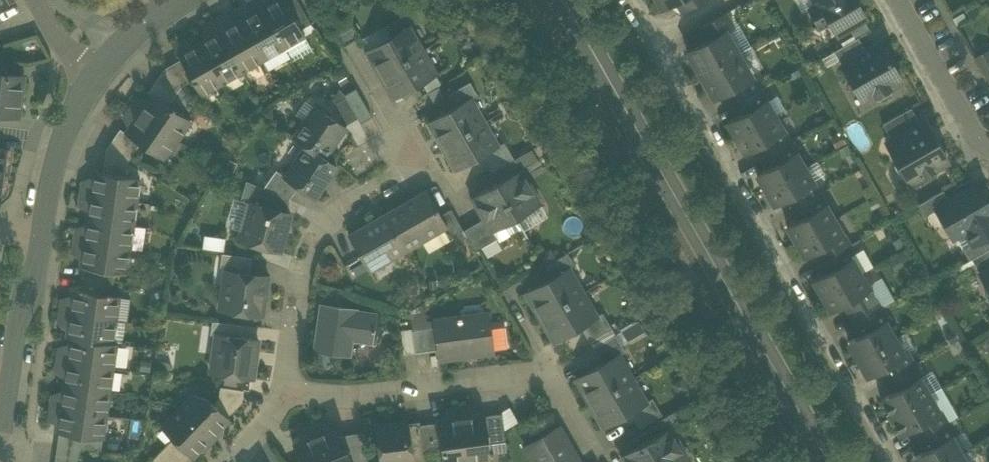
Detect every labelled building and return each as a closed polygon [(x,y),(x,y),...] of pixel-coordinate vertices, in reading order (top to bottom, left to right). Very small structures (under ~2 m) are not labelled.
[(241,20),(263,59),(284,47),(257,0),(253,0),(246,4),(250,11),(249,16),(241,20)] [(284,47),(305,35),(301,29),(286,2),(285,0),(276,0),(275,0),(274,0),(257,0),(284,47)] [(301,29),(311,23),(297,0),(289,0),(286,2),(301,29)] [(662,9),(674,2),(678,0),(657,0),(662,9)] [(680,12),(683,10),(678,0),(674,2),(680,12)] [(681,12),(702,0),(678,0),(683,10),(680,12),(681,12)] [(837,35),(866,18),(855,0),(814,0),(816,4),(809,8),(820,26),(829,21),(837,35)] [(701,26),(709,40),(725,30),(726,31),(733,27),(724,13),(701,26)] [(953,19),(957,25),(966,19),(963,13),(953,19)] [(332,23),(343,44),(359,35),(347,14),(332,23)] [(225,16),(214,22),(242,71),(263,59),(241,20),(233,24),(229,23),(225,16)] [(207,39),(199,44),(221,82),(242,71),(214,22),(204,28),(208,35),(207,39)] [(726,31),(738,53),(750,46),(738,24),(733,27),(726,31)] [(366,49),(380,74),(422,50),(408,25),(366,49)] [(687,52),(700,75),(738,53),(726,31),(725,30),(709,40),(687,52)] [(834,51),(841,65),(866,51),(858,37),(834,51)] [(200,94),(221,82),(199,44),(192,48),(187,47),(183,40),(173,45),(180,59),(192,80),(200,94)] [(841,65),(862,101),(875,94),(878,99),(891,91),(889,88),(902,81),(880,43),(866,51),(841,65)] [(763,68),(750,46),(738,53),(751,75),(752,74),(763,68)] [(436,74),(422,50),(380,74),(394,98),(436,74)] [(988,79),(988,50),(976,57),(988,79)] [(751,75),(738,53),(700,75),(713,97),(725,90),(751,75)] [(180,59),(164,68),(181,86),(192,80),(180,59)] [(169,105),(181,86),(164,68),(148,92),(153,95),(153,94),(169,105)] [(18,116),(23,76),(0,73),(0,113),(18,116)] [(733,104),(738,101),(760,89),(761,88),(752,74),(751,75),(725,90),(733,104)] [(447,94),(454,106),(469,97),(470,98),(477,94),(469,81),(447,94)] [(344,94),(345,96),(357,117),(360,122),(371,116),(355,88),(345,94),(344,94)] [(766,100),(760,89),(738,101),(744,112),(766,100)] [(137,97),(130,108),(177,139),(190,119),(169,105),(153,94),(153,95),(148,101),(144,102),(137,97)] [(347,123),(357,117),(345,96),(335,102),(347,123)] [(428,121),(442,145),(483,121),(470,98),(469,97),(454,106),(428,121)] [(727,122),(736,137),(775,115),(766,100),(744,112),(727,122)] [(298,186),(314,197),(336,165),(323,157),(324,157),(345,126),(316,106),(315,107),(317,109),(309,120),(307,119),(294,137),(306,146),(306,147),(308,148),(300,160),(298,158),(285,176),(285,177),(298,186)] [(315,107),(307,119),(309,120),(317,109),(315,107)] [(163,159),(177,139),(130,108),(123,118),(130,122),(131,126),(127,133),(126,134),(140,143),(163,159)] [(882,124),(891,139),(920,123),(911,108),(882,124)] [(784,130),(775,115),(736,137),(744,152),(762,142),(784,130)] [(908,176),(912,183),(948,162),(937,143),(934,145),(926,131),(929,129),(924,120),(920,123),(891,139),(886,142),(896,159),(894,165),(899,173),(908,176)] [(497,145),(483,121),(442,145),(456,170),(482,155),(497,146),(497,145)] [(120,128),(106,148),(127,162),(140,143),(126,134),(127,133),(120,128)] [(762,142),(768,153),(790,141),(784,130),(762,142)] [(491,171),(502,165),(514,158),(504,141),(497,145),(497,146),(482,155),(491,171)] [(796,152),(790,141),(768,153),(774,164),(796,152)] [(306,147),(298,158),(300,160),(308,148),(306,147)] [(125,175),(127,162),(106,148),(103,172),(125,175)] [(531,148),(514,158),(502,165),(508,176),(520,169),(526,165),(537,159),(531,148)] [(757,174),(765,189),(805,167),(796,152),(774,164),(757,174)] [(526,165),(529,171),(540,165),(537,159),(526,165)] [(813,182),(805,167),(765,189),(774,204),(792,194),(813,182)] [(276,169),(263,187),(252,183),(247,201),(250,202),(250,201),(285,211),(289,199),(298,186),(285,177),(285,176),(276,169)] [(508,176),(496,183),(516,217),(540,203),(520,169),(508,176)] [(82,181),(81,193),(136,201),(139,177),(125,175),(103,172),(95,171),(94,180),(90,182),(82,181)] [(792,194),(798,205),(819,193),(813,182),(792,194)] [(492,231),(516,217),(496,183),(471,197),(483,218),(491,231),(492,231)] [(957,235),(964,231),(971,244),(972,245),(988,235),(988,206),(977,184),(949,200),(935,208),(936,209),(944,225),(950,222),(957,235)] [(427,190),(385,214),(405,249),(421,239),(445,226),(446,225),(440,215),(427,190)] [(917,205),(923,216),(936,209),(935,208),(949,200),(943,190),(917,205)] [(90,210),(88,218),(133,225),(136,201),(81,193),(79,205),(87,206),(90,210)] [(826,204),(819,193),(798,205),(804,216),(826,204)] [(250,202),(247,201),(233,197),(225,225),(242,230),(245,216),(250,202)] [(239,240),(279,251),(290,213),(285,211),(250,201),(250,202),(254,203),(249,217),(245,216),(242,230),(239,240)] [(250,202),(245,216),(249,217),(254,203),(250,202)] [(516,217),(522,228),(523,230),(547,216),(540,203),(516,217)] [(787,226),(795,241),(834,219),(826,204),(804,216),(787,226)] [(455,243),(467,236),(463,229),(451,209),(440,215),(446,225),(445,226),(452,238),(455,243)] [(368,270),(405,249),(385,214),(348,235),(368,270)] [(522,228),(516,217),(492,231),(496,238),(498,241),(522,228)] [(76,229),(74,241),(129,248),(133,225),(88,218),(87,227),(84,230),(76,229)] [(483,218),(463,229),(467,236),(475,250),(496,238),(492,231),(491,231),(483,218)] [(843,234),(834,219),(795,241),(804,256),(821,246),(843,234)] [(952,238),(955,236),(957,235),(950,222),(944,225),(952,238)] [(445,226),(421,239),(428,252),(452,238),(445,226)] [(962,249),(971,244),(964,231),(957,235),(955,236),(962,249)] [(226,237),(204,234),(202,249),(224,252),(226,237)] [(824,258),(824,259),(849,245),(843,234),(821,246),(827,257),(824,258)] [(969,260),(971,259),(988,249),(988,235),(972,245),(971,244),(962,249),(969,260)] [(126,272),(129,248),(74,241),(72,253),(80,254),(83,257),(82,266),(114,270),(126,272)] [(850,245),(849,245),(824,259),(830,270),(852,258),(846,247),(850,245)] [(979,273),(988,267),(988,249),(971,259),(979,273)] [(229,270),(249,273),(252,257),(222,252),(220,264),(230,266),(229,270)] [(545,265),(552,277),(568,268),(568,269),(575,265),(568,252),(545,265)] [(813,280),(821,295),(861,273),(852,258),(830,270),(813,280)] [(82,266),(80,278),(108,282),(112,282),(114,270),(82,266)] [(979,273),(988,290),(988,267),(979,273)] [(526,292),(540,317),(582,293),(568,269),(568,268),(552,277),(526,292)] [(220,309),(261,315),(267,275),(249,273),(229,270),(227,286),(223,285),(220,309)] [(869,289),(861,273),(821,295),(830,311),(848,301),(869,289)] [(106,294),(108,282),(80,278),(79,290),(106,294)] [(62,299),(60,311),(115,319),(119,295),(106,294),(79,290),(74,289),(73,298),(69,300),(62,299)] [(848,301),(859,320),(880,308),(869,289),(848,301)] [(595,316),(582,293),(540,317),(554,341),(580,326),(596,317),(595,316)] [(315,351),(348,355),(351,336),(371,338),(372,330),(374,331),(374,328),(372,328),(373,322),(375,320),(374,317),(374,314),(354,311),(355,310),(322,305),(315,351)] [(863,328),(861,334),(884,321),(886,323),(889,321),(881,307),(880,308),(859,320),(858,320),(863,328)] [(68,337),(72,338),(72,337),(112,343),(112,342),(115,319),(60,311),(58,323),(66,324),(69,328),(68,337)] [(409,313),(412,330),(435,327),(434,320),(426,321),(425,311),(409,313)] [(580,326),(589,341),(612,328),(602,312),(595,316),(596,317),(580,326)] [(492,352),(492,348),(489,329),(488,315),(462,319),(461,316),(434,320),(435,327),(438,349),(439,359),(492,352)] [(217,333),(240,336),(242,324),(212,320),(210,333),(216,334),(217,333)] [(848,341),(858,359),(894,338),(886,323),(884,321),(861,334),(848,341)] [(435,327),(412,330),(415,352),(438,349),(435,327)] [(505,327),(489,329),(492,348),(507,346),(505,327)] [(401,354),(415,352),(412,330),(398,332),(401,354)] [(211,373),(253,378),(258,339),(240,336),(217,333),(216,334),(220,335),(218,349),(214,349),(211,373)] [(593,347),(602,363),(617,354),(618,355),(625,351),(615,334),(593,347)] [(59,347),(57,359),(113,367),(116,343),(112,342),(112,343),(72,337),(72,338),(71,346),(67,348),(59,347)] [(903,353),(894,338),(858,359),(868,377),(881,369),(904,356),(903,353)] [(887,370),(891,378),(893,377),(914,365),(907,351),(903,353),(904,356),(881,369),(887,370)] [(576,378),(590,402),(631,378),(618,355),(617,354),(602,363),(576,378)] [(66,376),(65,385),(109,391),(113,367),(57,359),(55,371),(63,372),(66,376)] [(893,377),(900,388),(919,377),(921,376),(914,365),(893,377)] [(931,370),(921,376),(919,377),(929,394),(941,387),(931,370)] [(881,399),(891,416),(929,394),(919,377),(900,388),(893,392),(881,399)] [(886,380),(893,392),(900,388),(893,377),(891,378),(886,380)] [(645,402),(631,378),(590,402),(604,427),(630,412),(645,403),(645,402)] [(52,395),(50,407),(106,415),(109,391),(65,385),(64,393),(60,396),(52,395)] [(213,403),(227,417),(242,401),(244,389),(220,386),(218,398),(213,403)] [(929,394),(938,411),(950,404),(941,387),(929,394)] [(191,454),(192,456),(201,447),(203,449),(208,444),(203,439),(212,430),(217,435),(222,429),(220,427),(229,418),(227,417),(213,403),(205,396),(194,394),(162,427),(173,438),(191,454)] [(938,411),(929,394),(891,416),(901,434),(913,427),(920,423),(939,412),(939,411),(938,411)] [(630,412),(639,427),(661,414),(652,398),(645,402),(645,403),(630,412)] [(467,461),(473,461),(489,460),(491,460),(490,453),(489,443),(485,415),(476,416),(473,414),(472,405),(460,407),(467,461)] [(501,409),(502,413),(504,430),(517,421),(508,405),(501,409)] [(102,439),(106,415),(50,407),(49,419),(57,420),(59,424),(58,432),(59,432),(82,436),(102,439)] [(460,407),(448,409),(448,417),(446,421),(437,422),(441,450),(443,461),(467,461),(460,407)] [(669,428),(671,430),(688,420),(680,407),(660,419),(666,430),(669,428)] [(920,423),(926,434),(947,422),(940,410),(939,411),(939,412),(920,423)] [(485,415),(489,443),(505,441),(504,430),(502,413),(485,415)] [(311,426),(326,461),(352,461),(341,434),(338,427),(329,430),(325,429),(322,421),(311,426)] [(423,452),(420,424),(419,421),(407,422),(413,461),(425,461),(423,452)] [(380,461),(413,461),(407,422),(375,427),(380,461)] [(437,422),(420,424),(423,452),(441,450),(437,422)] [(955,436),(947,422),(926,434),(924,435),(928,443),(927,449),(950,436),(951,438),(955,436)] [(920,423),(913,427),(919,438),(924,435),(926,434),(920,423)] [(311,426),(300,431),(303,438),(301,442),(293,446),(300,461),(326,461),(311,426)] [(558,426),(524,445),(534,461),(579,461),(558,426)] [(645,442),(656,461),(689,461),(671,430),(669,428),(666,430),(645,442)] [(203,439),(208,444),(217,435),(212,430),(203,439)] [(364,431),(341,434),(352,461),(368,461),(364,431)] [(59,432),(57,444),(81,448),(82,436),(59,432)] [(924,435),(919,438),(925,449),(927,449),(928,443),(924,435)] [(917,461),(944,461),(960,453),(951,438),(950,436),(927,449),(925,449),(913,456),(917,461)] [(161,450),(173,461),(183,461),(191,454),(173,438),(161,450)] [(489,443),(490,453),(507,451),(505,441),(489,443)] [(645,442),(620,456),(624,461),(656,461),(645,442)] [(57,444),(55,454),(79,458),(81,448),(57,444)] [(161,450),(153,459),(156,461),(173,461),(161,450)] [(441,450),(423,452),(425,461),(443,461),(441,450)] [(960,453),(944,461),(965,461),(960,453)]
